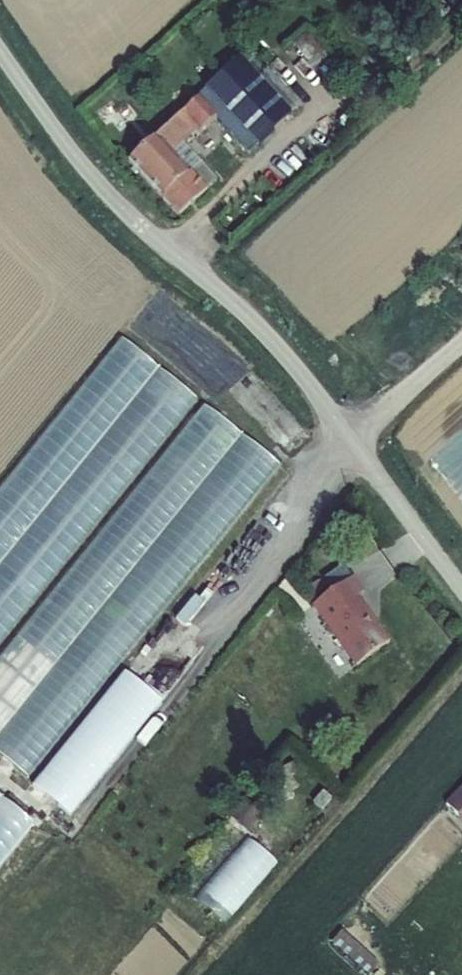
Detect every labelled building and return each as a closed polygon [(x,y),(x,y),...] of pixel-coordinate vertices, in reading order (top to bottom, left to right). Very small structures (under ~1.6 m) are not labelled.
[(258,76),(240,55),(205,87),(257,146),(293,113),(291,111),(258,76)] [(267,68),(258,76),(291,111),(299,103),(290,93),(303,82),(280,58),(268,69),(267,68)] [(179,217),(207,189),(189,170),(186,172),(169,153),(184,141),(195,132),(198,135),(203,131),(203,129),(217,117),(199,95),(127,159),(179,217)] [(189,170),(207,189),(218,179),(184,141),(169,153),(186,172),(189,170)] [(0,491),(0,651),(198,396),(120,336),(0,491)] [(0,665),(0,754),(35,780),(281,462),(203,402),(0,665)] [(331,592),(352,578),(344,565),(310,588),(316,597),(328,588),(331,592)] [(331,592),(312,606),(355,667),(391,642),(359,596),(365,592),(354,576),(352,578),(331,592)] [(127,670),(34,785),(75,817),(168,702),(127,670)] [(445,804),(461,821),(461,786),(445,804)] [(15,801),(0,790),(0,822),(15,801)] [(325,791),(314,803),(324,811),(334,800),(325,791)] [(265,814),(244,797),(229,815),(249,832),(265,814)] [(278,862),(246,839),(195,897),(226,924),(278,862)] [(342,931),(332,943),(368,974),(372,974),(380,966),(342,931)]
